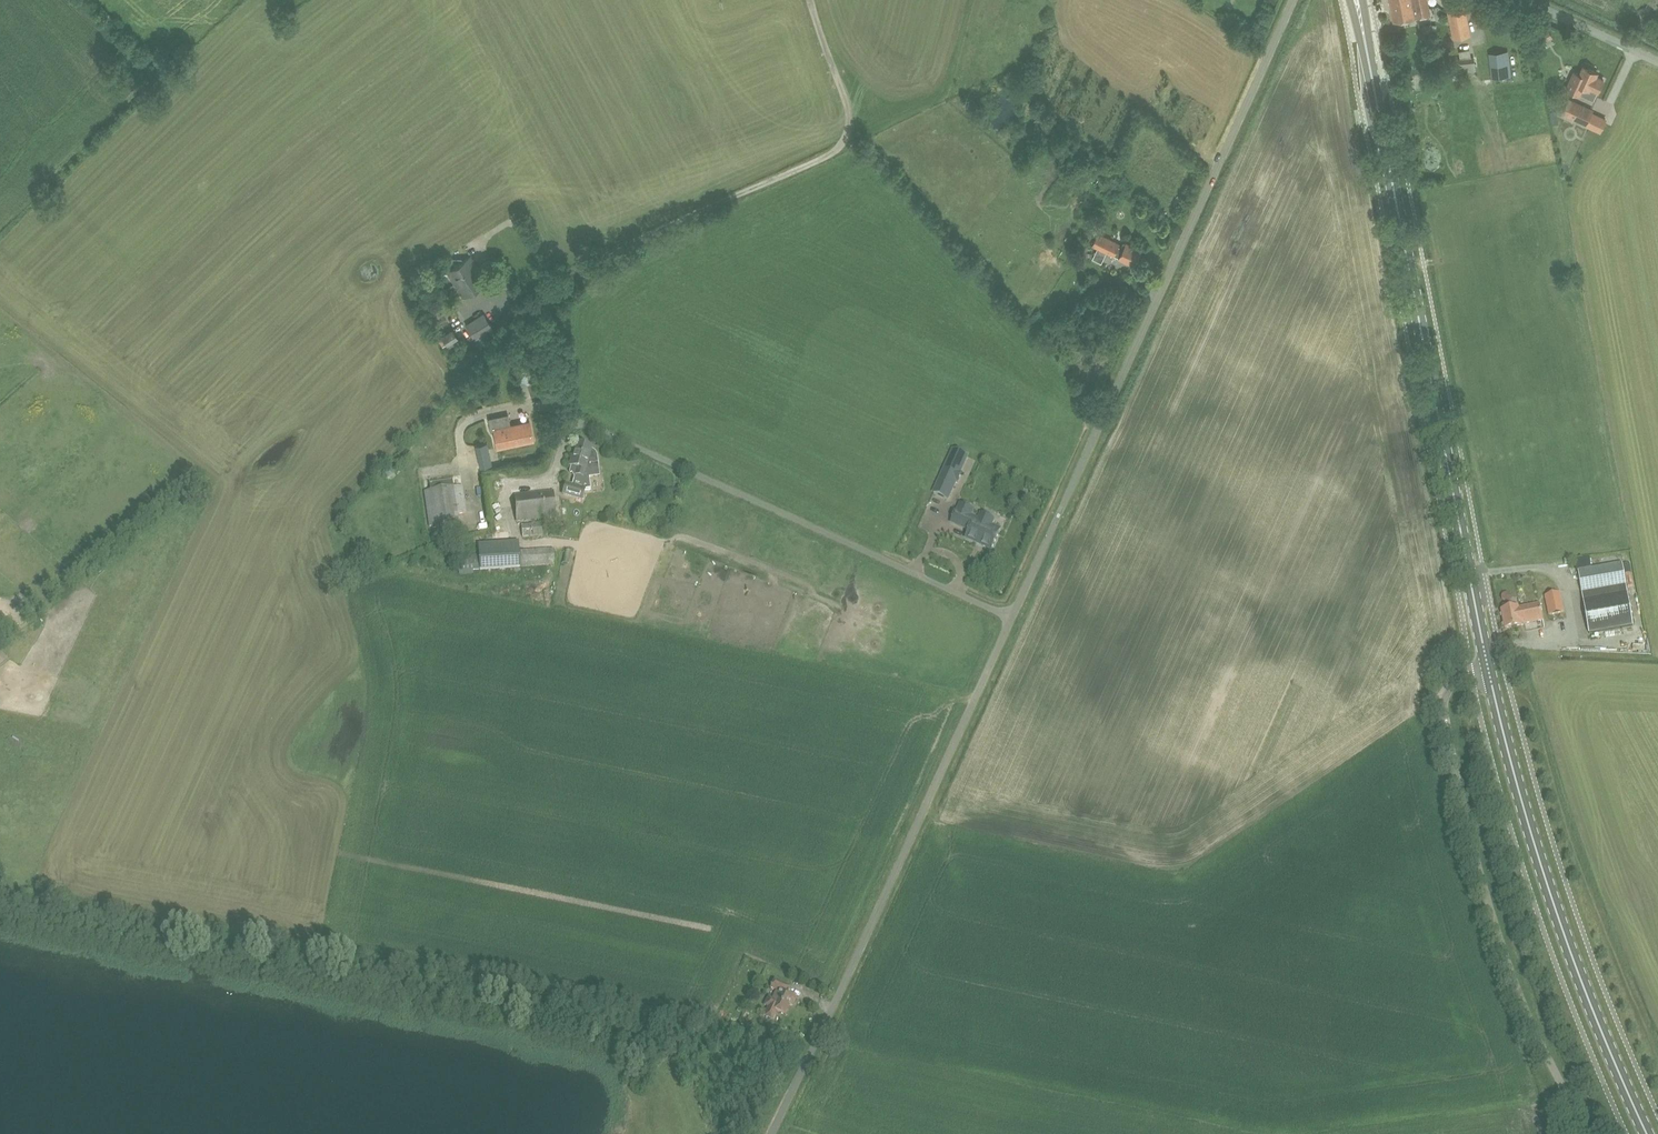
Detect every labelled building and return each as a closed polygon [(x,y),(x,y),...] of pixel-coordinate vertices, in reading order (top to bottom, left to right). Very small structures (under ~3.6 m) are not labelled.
[(1428,0),(1389,0),(1391,9),(1415,4),(1415,5),(1428,3),(1428,0)] [(1391,9),(1394,22),(1431,14),(1428,3),(1415,5),(1415,4),(1391,9)] [(1448,10),(1451,24),(1468,20),(1465,6),(1448,10)] [(1453,38),(1471,35),(1468,20),(1451,24),(1453,38)] [(1555,34),(1545,39),(1548,44),(1558,39),(1555,34)] [(1503,52),(1502,52),(1502,51),(1491,53),(1494,78),(1505,77),(1504,76),(1506,76),(1503,52)] [(1609,65),(1614,67),(1619,55),(1614,53),(1609,65)] [(1474,57),(1454,59),(1455,71),(1476,69),(1474,57)] [(1584,66),(1580,74),(1575,72),(1567,89),(1580,95),(1584,87),(1590,89),(1590,88),(1599,91),(1604,79),(1596,76),(1597,72),(1584,66)] [(1569,99),(1562,113),(1586,124),(1593,110),(1569,99)] [(1111,179),(1101,191),(1110,198),(1120,186),(1111,179)] [(1114,257),(1116,254),(1120,257),(1120,258),(1135,265),(1142,251),(1124,242),(1120,250),(1118,249),(1121,243),(1099,233),(1092,246),(1098,249),(1093,258),(1102,263),(1107,253),(1114,257)] [(464,298),(487,282),(470,257),(447,272),(464,298)] [(480,346),(496,335),(500,338),(519,318),(509,309),(497,322),(499,324),(493,331),(491,329),(493,328),(483,313),(467,323),(477,339),(476,340),(480,346)] [(441,335),(447,344),(452,352),(463,345),(452,328),(441,335)] [(464,400),(486,383),(479,375),(470,382),(471,383),(458,394),(464,400)] [(494,430),(498,448),(533,440),(529,423),(507,428),(504,415),(488,419),(491,431),(494,430)] [(492,465),(486,440),(478,442),(482,466),(492,465)] [(592,450),(592,448),(576,443),(570,465),(571,466),(570,470),(574,478),(572,485),(566,484),(563,494),(582,500),(585,490),(590,489),(588,471),(599,469),(598,460),(597,456),(596,454),(595,452),(593,450),(592,450)] [(953,450),(947,464),(934,493),(948,499),(956,481),(958,482),(962,474),(960,473),(967,457),(953,450)] [(466,513),(464,498),(462,486),(453,487),(452,479),(430,482),(431,491),(424,492),(429,527),(441,525),(441,530),(452,529),(452,524),(459,523),(457,514),(466,513)] [(514,494),(515,506),(517,522),(556,518),(554,490),(514,494)] [(1000,530),(991,526),(994,520),(981,514),(979,520),(970,516),(973,510),(961,505),(958,511),(957,510),(952,523),(969,531),(966,538),(991,549),(1000,530)] [(542,535),(541,523),(521,526),(522,537),(542,535)] [(527,567),(526,551),(519,551),(518,547),(479,550),(479,557),(458,558),(460,575),(473,574),(473,570),(527,567)] [(554,561),(559,561),(559,555),(526,557),(527,568),(554,567),(554,561)] [(1622,564),(1578,571),(1589,634),(1633,626),(1622,564)] [(1559,593),(1545,596),(1549,615),(1563,612),(1559,593)] [(1539,604),(1518,608),(1518,607),(1501,611),(1505,628),(1521,625),(1543,620),(1539,604)] [(773,1020),(777,1011),(785,1015),(790,1005),(791,1006),(793,1003),(794,1004),(798,997),(787,992),(790,986),(774,979),(770,987),(776,990),(772,999),(774,1001),(771,1008),(768,1006),(764,1016),(766,1017),(766,1019),(769,1020),(771,1019),(773,1020)]
